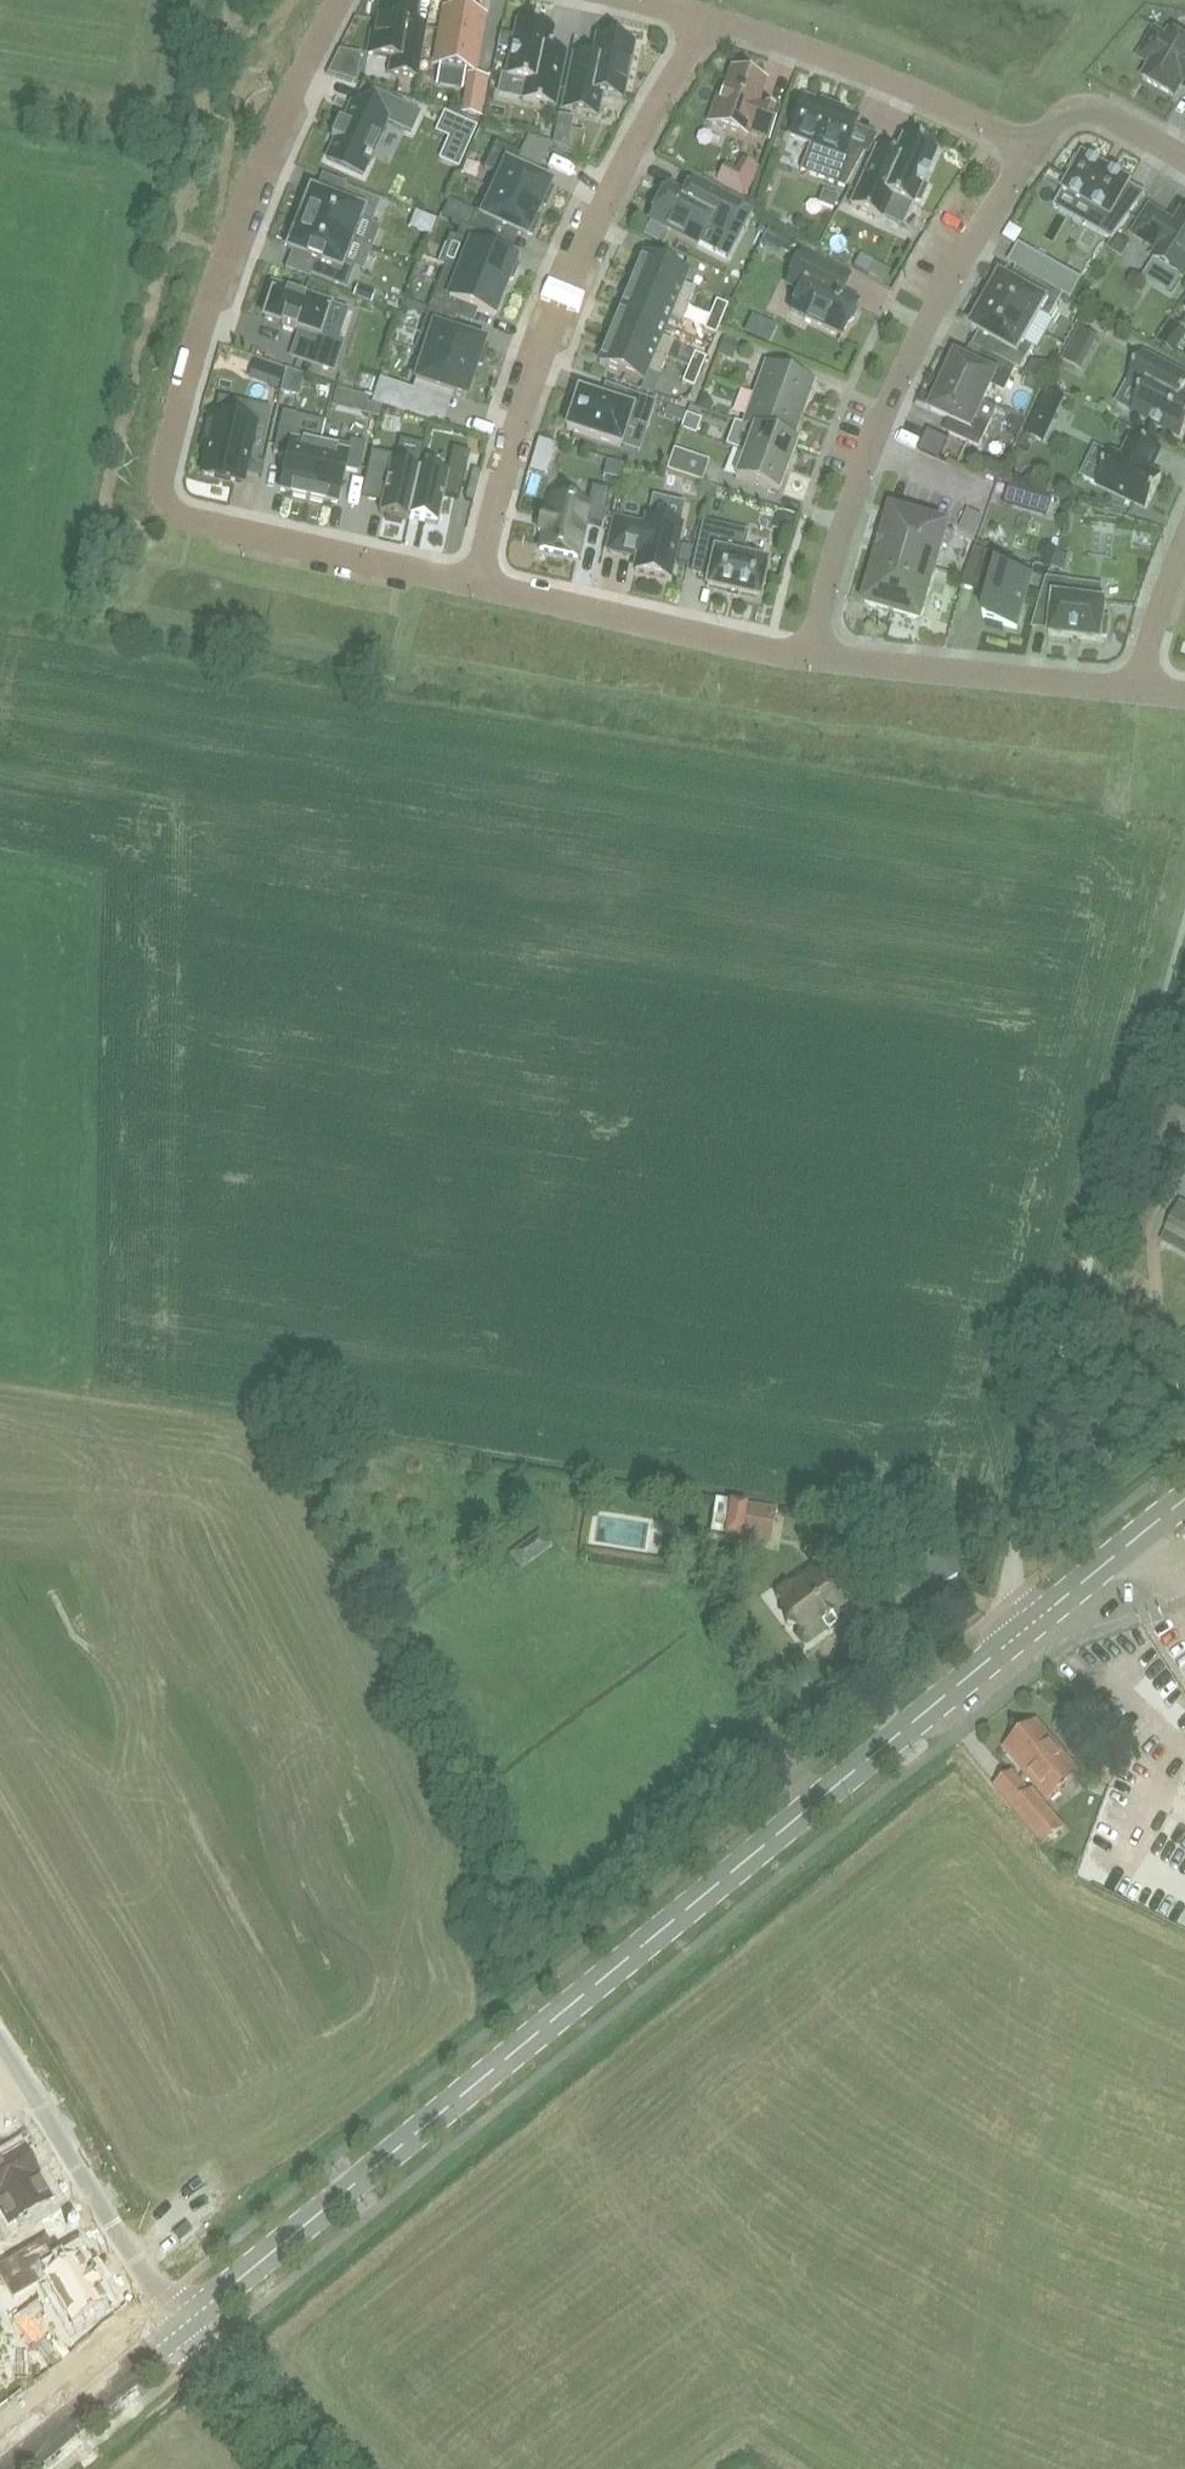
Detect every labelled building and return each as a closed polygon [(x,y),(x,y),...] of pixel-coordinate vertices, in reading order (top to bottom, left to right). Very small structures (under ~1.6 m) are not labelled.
[(416,6),(382,0),(377,34),(372,33),(368,55),(393,59),(391,73),(418,78),(427,27),(413,25),(416,6)] [(436,65),(475,71),(484,17),(445,10),(436,65)] [(554,106),(565,52),(549,49),(553,29),(519,22),(507,77),(527,81),(523,100),(554,106)] [(1147,44),(1139,58),(1152,65),(1143,80),(1174,97),(1181,85),(1184,87),(1184,42),(1171,33),(1168,38),(1155,30),(1147,44)] [(571,80),(565,108),(596,115),(600,94),(622,99),(633,46),(598,39),(594,60),(576,56),(571,80)] [(779,110),(757,103),(765,82),(757,79),(759,74),(742,67),(740,73),(732,70),(720,104),(716,102),(709,122),(746,136),(747,131),(768,139),(779,110)] [(463,112),(481,115),(487,79),(469,76),(463,112)] [(845,187),(863,152),(864,151),(847,145),(858,118),(805,97),(803,102),(800,100),(794,115),(798,116),(790,135),(830,150),(819,177),(845,187)] [(377,115),(363,109),(352,104),(344,123),(340,121),(332,138),(336,140),(327,159),(363,175),(366,169),(368,170),(371,162),(369,161),(387,121),(411,132),(420,114),(384,98),(377,115)] [(437,132),(448,137),(467,145),(475,128),(444,114),(437,132)] [(877,147),(865,173),(851,205),(882,219),(892,196),(913,205),(915,200),(920,203),(928,187),(922,184),(937,152),(923,145),(925,140),(909,133),(907,138),(903,137),(895,155),(877,147)] [(522,150),(544,160),(551,146),(528,139),(522,150)] [(487,187),(539,211),(541,205),(545,207),(554,189),(549,187),(551,184),(516,168),(522,155),(496,143),(484,169),(494,173),(487,187)] [(1112,240),(1130,215),(1116,207),(1130,182),(1083,155),(1080,161),(1076,159),(1069,172),(1072,174),(1063,190),(1097,209),(1087,226),(1112,240)] [(753,198),(768,167),(754,160),(745,178),(726,169),(719,182),(753,198)] [(693,179),(684,196),(667,187),(665,190),(660,192),(655,201),(656,207),(650,219),(698,244),(708,224),(726,234),(741,205),(693,179)] [(536,216),(539,211),(487,187),(469,228),(488,236),(491,237),(497,224),(526,237),(528,234),(532,236),(540,218),(536,216)] [(303,212),(300,221),(352,241),(361,220),(371,224),(379,202),(344,189),(339,202),(316,193),(311,191),(310,194),(305,193),(299,210),(303,212)] [(1176,225),(1150,208),(1133,235),(1159,251),(1153,260),(1183,278),(1184,275),(1184,215),(1183,213),(1176,225)] [(571,220),(561,242),(572,247),(583,226),(571,220)] [(344,263),(352,241),(300,221),(296,230),(292,228),(285,245),(289,247),(288,250),(293,252),(308,258),(307,259),(316,263),(311,275),(346,288),(354,267),(344,263)] [(508,259),(483,250),(488,236),(469,228),(462,225),(456,240),(465,244),(455,270),(446,266),(445,267),(505,290),(509,279),(513,281),(519,266),(515,265),(516,262),(508,259)] [(629,277),(642,249),(626,241),(613,269),(629,277)] [(850,277),(840,272),(802,253),(787,284),(801,291),(791,311),(842,336),(849,322),(854,321),(858,312),(856,307),(858,303),(842,295),(850,277)] [(644,256),(632,283),(689,306),(696,290),(683,285),(688,274),(644,256)] [(1064,295),(1064,296),(1071,300),(1082,280),(1049,261),(1038,280),(1064,295)] [(880,263),(873,275),(891,284),(897,272),(880,263)] [(429,308),(456,318),(461,305),(477,311),(494,318),(505,290),(445,267),(429,308)] [(991,284),(982,299),(1032,328),(1040,314),(1050,320),(1064,295),(1038,280),(1030,293),(1001,276),(995,286),(991,284)] [(333,372),(343,342),(320,334),(330,303),(284,288),(285,286),(271,281),(266,298),(271,300),(264,319),(282,325),(281,328),(294,332),(296,329),(299,331),(290,357),(333,372)] [(682,323),(689,306),(632,283),(621,309),(665,327),(670,318),(682,323)] [(1032,328),(982,299),(973,315),(977,318),(972,328),(1001,345),(994,357),(1000,361),(1016,369),(1021,371),(1034,348),(1024,342),(1032,328)] [(711,315),(722,320),(728,306),(717,301),(711,315)] [(430,339),(425,354),(476,371),(478,365),(482,367),(488,348),(484,346),(485,343),(452,332),(456,318),(429,308),(420,336),(430,339)] [(661,337),(665,327),(621,309),(611,336),(667,359),(674,342),(661,337)] [(722,320),(711,315),(705,330),(716,335),(722,320)] [(1078,329),(1070,346),(1084,353),(1092,337),(1078,329)] [(1031,363),(1048,372),(1065,343),(1047,333),(1031,363)] [(667,359),(611,336),(599,363),(643,381),(648,370),(660,375),(667,359)] [(476,371),(425,354),(416,382),(466,399),(476,371)] [(695,354),(689,368),(700,373),(706,358),(695,354)] [(1016,369),(1000,361),(986,354),(980,367),(956,356),(944,384),(984,403),(992,386),(1005,393),(1016,369)] [(1182,396),(1184,391),(1184,376),(1143,354),(1128,382),(1143,391),(1131,413),(1181,440),(1184,432),(1184,398),(1182,396)] [(754,394),(803,412),(814,381),(766,363),(754,394)] [(694,388),(700,373),(689,368),(683,383),(694,388)] [(977,419),(984,403),(944,384),(931,411),(955,422),(949,434),(979,448),(990,425),(977,419)] [(404,387),(396,410),(424,419),(431,396),(413,390),(404,387)] [(567,412),(571,414),(567,428),(620,446),(628,422),(647,428),(656,402),(628,392),(624,406),(601,398),(579,391),(578,395),(573,394),(567,412)] [(792,442),(792,441),(803,412),(754,394),(743,425),(754,429),(754,428),(792,442)] [(1082,412),(1048,394),(1029,432),(1063,450),(1082,412)] [(204,450),(207,451),(202,474),(202,475),(204,475),(204,474),(241,483),(243,484),(243,483),(248,460),(258,462),(270,409),(247,404),(242,423),(212,416),(212,415),(210,415),(202,450),(202,451),(204,451),(204,450)] [(283,412),(274,454),(288,457),(280,491),(292,494),(292,496),(308,500),(322,440),(295,434),(299,416),(283,412)] [(686,415),(681,429),(691,433),(696,419),(686,415)] [(745,453),(788,469),(797,443),(792,441),(792,442),(754,428),(754,429),(745,453)] [(939,460),(948,440),(928,431),(919,451),(939,460)] [(1150,473),(1152,467),(1160,451),(1132,437),(1121,459),(1112,455),(1097,486),(1147,510),(1162,478),(1150,473)] [(322,440),(308,500),(325,504),(325,501),(337,504),(345,470),(359,473),(365,445),(351,441),(350,446),(322,440)] [(388,479),(382,503),(380,514),(386,515),(385,520),(402,523),(403,519),(408,520),(420,468),(421,462),(371,451),(366,474),(388,479)] [(709,462),(675,451),(668,470),(702,482),(709,462)] [(778,495),(788,469),(745,453),(736,479),(778,495)] [(459,499),(467,468),(449,464),(447,474),(420,468),(408,520),(409,520),(410,518),(426,521),(426,522),(438,525),(440,513),(444,495),(459,499)] [(540,550),(578,558),(586,523),(602,526),(610,491),(592,487),(588,506),(551,497),(548,514),(543,513),(539,532),(543,533),(540,550)] [(1051,518),(1057,502),(1018,489),(1013,504),(1051,518)] [(893,510),(880,552),(865,604),(920,621),(948,527),(893,510)] [(982,517),(968,511),(960,529),(974,535),(982,517)] [(635,571),(669,579),(681,525),(647,518),(646,526),(616,519),(609,550),(639,557),(635,571)] [(727,555),(732,530),(704,523),(697,553),(714,557),(707,588),(759,599),(767,564),(727,555)] [(987,553),(979,581),(994,585),(984,620),(987,621),(985,626),(1003,631),(1004,626),(1017,630),(1031,578),(1010,572),(1014,561),(987,553)] [(1106,603),(1101,603),(1068,599),(1070,582),(1047,579),(1038,607),(1053,609),(1049,637),(1101,643),(1102,638),(1107,638),(1110,618),(1104,618),(1106,603)] [(1184,1116),(1184,1095),(1175,1098),(1181,1117),(1184,1116)] [(1179,1204),(1165,1232),(1184,1242),(1184,1207),(1179,1204)] [(725,1537),(771,1545),(776,1509),(730,1502),(725,1537)] [(522,1569),(551,1548),(540,1532),(510,1553),(522,1569)] [(932,1563),(944,1584),(962,1574),(950,1553),(932,1563)] [(850,1613),(850,1608),(847,1604),(842,1603),(835,1597),(837,1587),(826,1585),(815,1570),(789,1590),(787,1588),(779,1594),(781,1596),(777,1599),(787,1611),(785,1622),(796,1623),(801,1630),(799,1632),(797,1638),(802,1645),(807,1645),(826,1631),(830,1632),(835,1628),(836,1623),(850,1613)] [(1049,1801),(1079,1775),(1036,1723),(1005,1749),(1049,1801)] [(1063,1830),(1032,1792),(1013,1808),(1045,1845),(1063,1830)] [(37,2176),(23,2151),(9,2159),(0,2164),(0,2198),(37,2176)] [(0,2198),(0,2211),(9,2226),(52,2201),(37,2177),(38,2177),(37,2176),(0,2198)] [(0,2268),(0,2276),(1,2276),(14,2299),(46,2280),(73,2326),(81,2321),(83,2326),(102,2314),(100,2310),(108,2306),(97,2287),(101,2285),(100,2283),(94,2273),(93,2271),(89,2274),(78,2255),(62,2265),(47,2240),(0,2268)] [(34,2366),(12,2338),(0,2348),(0,2393),(34,2366)]
